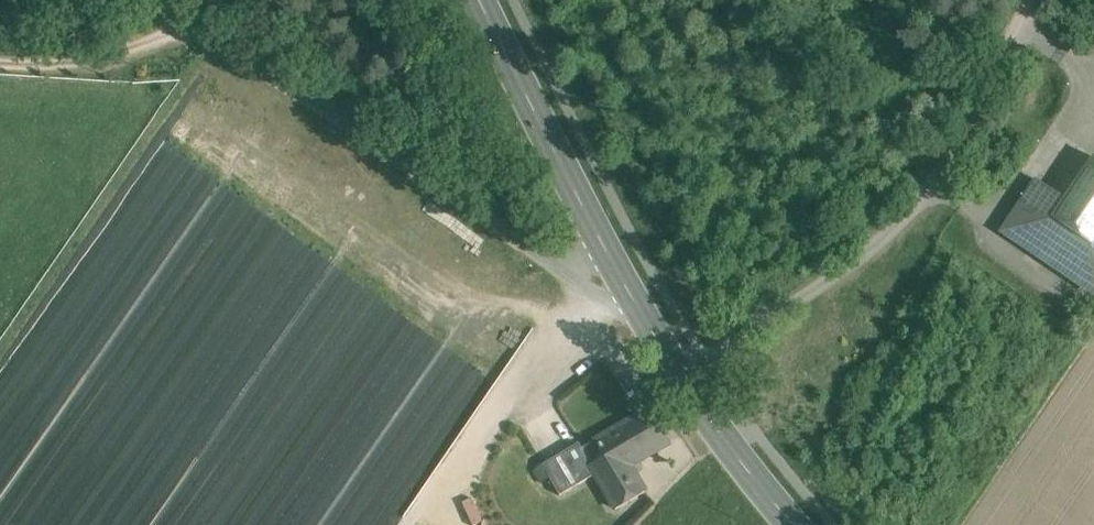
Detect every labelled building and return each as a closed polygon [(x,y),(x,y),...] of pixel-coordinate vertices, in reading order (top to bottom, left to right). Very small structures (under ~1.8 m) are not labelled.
[(1068,202),(1038,182),(1003,233),(1093,295),(1093,165),(1068,202)] [(584,449),(583,450),(593,466),(606,459),(606,458),(607,458),(617,476),(632,468),(671,444),(651,410),(584,449)] [(580,444),(543,467),(550,478),(561,497),(597,476),(596,475),(597,474),(593,466),(583,450),(584,449),(580,444)] [(632,468),(617,476),(607,458),(606,458),(606,459),(593,466),(597,474),(596,475),(597,476),(607,493),(615,495),(623,508),(647,493),(632,468)] [(543,467),(535,472),(542,484),(550,478),(543,467)]
